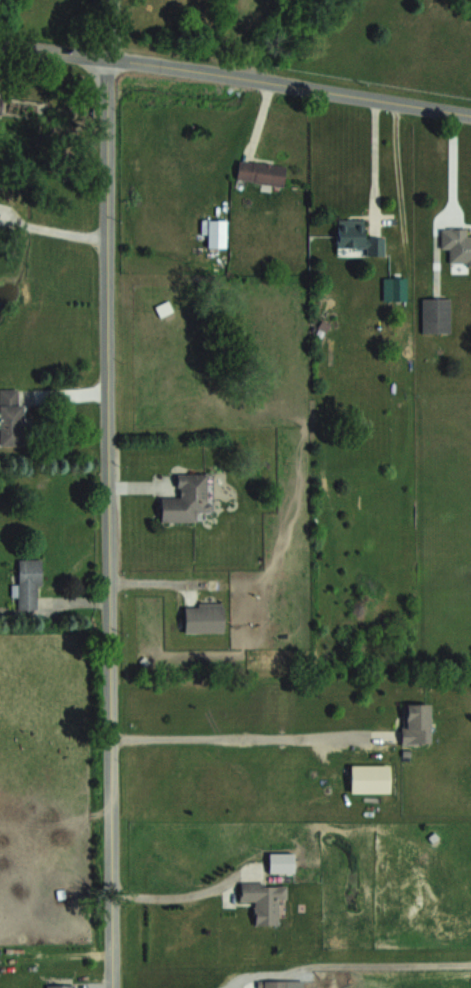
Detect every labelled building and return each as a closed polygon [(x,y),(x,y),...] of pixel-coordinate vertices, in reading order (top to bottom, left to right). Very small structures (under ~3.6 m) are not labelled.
[(285,165),(238,158),(236,179),(282,185),(285,165)] [(366,254),(384,254),(384,236),(364,236),(364,218),(336,218),(336,246),(366,246),(366,254)] [(441,248),(449,247),(449,264),(470,263),(470,234),(467,234),(467,227),(440,227),(441,248)] [(406,277),(383,277),(383,300),(406,300),(406,277)] [(450,331),(450,297),(422,297),(422,331),(450,331)] [(21,444),(21,388),(0,388),(0,444),(21,444)] [(207,472),(177,473),(177,496),(160,496),(160,521),(196,521),(195,511),(207,511),(207,472)] [(40,558),(18,558),(18,584),(12,584),(12,595),(18,595),(18,609),(40,609),(40,558)] [(184,602),(184,632),(223,632),(223,602),(184,602)] [(402,743),(429,743),(429,704),(402,704),(402,743)] [(350,764),(350,792),(388,792),(388,764),(350,764)] [(254,924),(277,924),(278,899),(286,899),(286,883),(239,882),(239,901),(254,901),(254,924)]
